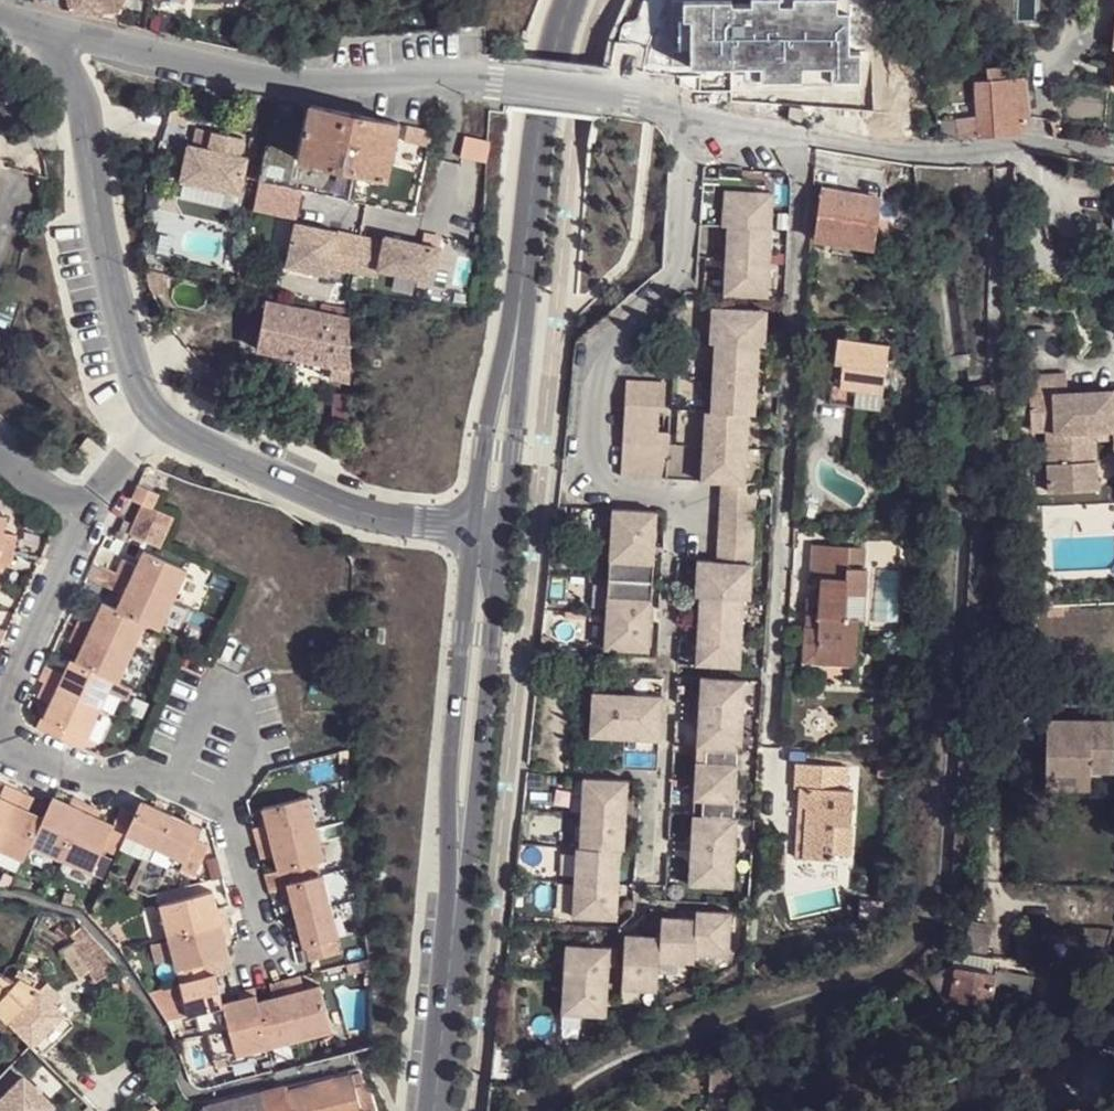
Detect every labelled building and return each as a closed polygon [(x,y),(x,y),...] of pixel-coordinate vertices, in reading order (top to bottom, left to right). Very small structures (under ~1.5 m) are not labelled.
[(71,0),(36,0),(36,3),(49,7),(74,12),(71,0)] [(103,14),(100,0),(71,0),(74,12),(103,14)] [(103,14),(116,13),(123,13),(130,0),(100,0),(103,14)] [(691,67),(761,65),(762,80),(801,79),(861,79),(860,52),(851,52),(849,10),(839,11),(838,0),(794,0),(794,4),(781,3),(781,0),(752,0),(752,4),(733,4),(732,1),(684,1),(684,19),(691,19),(691,67)] [(124,24),(123,13),(116,13),(103,14),(104,19),(124,24)] [(987,80),(1006,79),(1005,68),(986,69),(987,80)] [(987,80),(976,81),(978,117),(980,136),(1010,134),(1008,103),(1006,79),(987,80)] [(1008,103),(1028,102),(1026,81),(1006,79),(1008,103)] [(1023,126),(1029,122),(1028,102),(1008,103),(1010,134),(1021,133),(1023,126)] [(386,177),(398,123),(312,104),(299,159),(386,177)] [(960,138),(980,136),(978,117),(959,119),(960,138)] [(939,119),(940,139),(960,138),(959,119),(939,119)] [(182,182),(241,195),(249,158),(241,157),(245,139),(199,129),(195,147),(190,145),(182,182)] [(1107,164),(1104,183),(1113,185),(1113,165),(1107,164)] [(878,220),(881,198),(852,194),(832,190),(821,189),(818,211),(878,220)] [(721,231),(726,231),(770,234),(772,198),(755,197),(754,202),(744,201),(744,196),(723,195),(721,231)] [(878,220),(818,211),(814,243),(873,252),(878,220)] [(287,265),(329,274),(331,267),(354,272),(362,237),(296,222),(287,265)] [(770,234),(726,231),(725,265),(768,267),(770,234)] [(362,237),(354,272),(378,277),(379,270),(433,282),(440,249),(386,236),(384,242),(362,237)] [(725,265),(724,298),(766,300),(768,267),(725,265)] [(1012,301),(1023,302),(1022,295),(1019,295),(1020,292),(1019,287),(1012,287),(1012,301)] [(685,320),(686,302),(667,320),(682,320),(685,320)] [(266,304),(257,351),(352,371),(350,321),(266,304)] [(711,311),(710,345),(716,346),(759,348),(764,348),(766,314),(711,311)] [(838,338),(835,363),(844,363),(885,369),(889,344),(838,338)] [(716,346),(714,380),(757,383),(759,348),(716,346)] [(844,363),(835,363),(831,402),(881,408),(883,393),(841,387),(844,363)] [(883,393),(885,369),(844,363),(841,387),(883,393)] [(1030,373),(1031,400),(1054,400),(1055,429),(1056,462),(1050,462),(1050,491),(1098,489),(1098,460),(1089,460),(1088,431),(1097,430),(1113,430),(1113,389),(1070,391),(1069,372),(1030,373)] [(714,380),(712,414),(750,416),(755,416),(757,383),(714,380)] [(621,479),(667,481),(669,436),(658,435),(661,413),(665,412),(666,385),(634,383),(630,444),(623,444),(621,479)] [(634,383),(627,383),(623,444),(630,444),(634,383)] [(1054,400),(1031,400),(1032,431),(1050,430),(1050,462),(1056,462),(1055,429),(1054,400)] [(712,414),(707,414),(704,448),(748,450),(750,416),(712,414)] [(1098,460),(1097,439),(1113,438),(1113,430),(1097,430),(1088,431),(1089,460),(1098,460)] [(704,448),(702,482),(722,483),(746,484),(748,450),(704,448)] [(718,544),(754,545),(757,485),(746,484),(722,483),(721,484),(727,485),(727,495),(721,494),(718,544)] [(141,492),(136,501),(147,506),(157,510),(161,502),(141,492)] [(157,510),(147,506),(136,527),(132,536),(161,550),(176,520),(157,510)] [(658,514),(613,511),(611,546),(656,549),(658,514)] [(0,520),(0,570),(11,572),(18,540),(4,537),(7,521),(0,520)] [(118,539),(128,544),(132,536),(136,527),(126,522),(118,539)] [(718,544),(717,563),(752,565),(754,545),(718,544)] [(656,549),(611,546),(609,581),(654,583),(656,549)] [(847,549),(812,547),(810,578),(821,579),(820,599),(819,614),(812,615),(812,627),(805,628),(803,663),(841,665),(842,648),(856,649),(858,617),(845,616),(846,593),(865,594),(866,570),(863,570),(845,569),(847,549)] [(845,569),(863,570),(864,550),(847,549),(845,569)] [(161,631),(189,572),(146,553),(139,567),(127,562),(120,576),(114,590),(126,595),(118,610),(105,605),(98,619),(86,614),(72,642),(85,647),(77,663),(72,661),(66,676),(53,670),(40,697),(53,704),(46,719),(86,740),(115,682),(119,683),(147,625),(161,631)] [(745,600),(751,601),(752,565),(717,563),(698,562),(696,597),(700,598),(745,600)] [(120,576),(104,569),(98,582),(114,590),(120,576)] [(654,583),(609,581),(607,615),(651,618),(654,583)] [(845,616),(858,617),(863,617),(865,594),(846,593),(845,616)] [(225,615),(232,601),(225,597),(218,611),(225,615)] [(700,598),(698,632),(742,635),(745,600),(700,598)] [(812,615),(819,614),(820,599),(808,599),(805,628),(812,627),(812,615)] [(651,618),(607,615),(605,650),(649,653),(651,618)] [(698,632),(696,667),(740,669),(742,635),(698,632)] [(842,648),(841,665),(855,667),(856,649),(842,648)] [(701,680),(699,714),(744,717),(746,682),(701,680)] [(627,696),(593,694),(590,738),(625,740),(627,696)] [(662,697),(627,696),(625,740),(660,741),(662,697)] [(699,714),(698,749),(738,751),(742,751),(744,717),(699,714)] [(1046,720),(1046,769),(1091,768),(1113,768),(1113,719),(1046,720)] [(698,749),(696,783),(736,786),(738,751),(698,749)] [(894,761),(881,760),(880,779),(892,780),(894,761)] [(800,809),(807,809),(804,862),(832,863),(833,858),(850,858),(853,792),(844,792),(846,769),(797,766),(796,791),(801,792),(800,809)] [(1091,768),(1046,769),(1046,787),(1091,786),(1091,768)] [(584,779),(582,814),(627,817),(629,782),(584,779)] [(696,783),(693,818),(735,820),(736,786),(696,783)] [(26,861),(32,847),(73,865),(94,874),(104,852),(111,836),(125,842),(128,835),(187,862),(183,871),(198,878),(211,850),(196,842),(202,830),(144,802),(138,814),(124,808),(116,826),(100,818),(103,811),(75,798),(72,804),(55,797),(45,818),(29,811),(35,798),(8,785),(1,797),(0,797),(0,849),(26,861)] [(327,863),(312,800),(265,811),(269,827),(256,830),(263,860),(276,857),(283,888),(289,887),(293,899),(305,949),(308,949),(312,964),(341,957),(337,943),(341,942),(325,878),(322,878),(319,865),(327,863)] [(582,814),(580,849),(622,851),(625,852),(627,817),(582,814)] [(693,818),(692,852),(736,854),(738,820),(735,820),(693,818)] [(125,842),(111,836),(104,852),(117,858),(125,842)] [(580,849),(577,849),(575,883),(620,886),(622,851),(580,849)] [(692,852),(690,886),(734,889),(736,854),(692,852)] [(67,879),(87,889),(94,874),(73,865),(67,879)] [(138,891),(148,870),(142,868),(132,888),(138,891)] [(575,883),(574,918),(618,921),(620,886),(575,883)] [(289,887),(283,888),(282,888),(285,901),(293,899),(289,887)] [(219,911),(215,894),(162,906),(172,943),(177,963),(182,984),(190,1015),(209,1011),(226,1007),(225,1005),(217,975),(213,977),(210,963),(232,958),(227,941),(233,939),(226,909),(219,911)] [(63,905),(73,909),(76,897),(66,895),(63,905)] [(696,912),(696,920),(697,920),(695,956),(729,958),(731,914),(696,912)] [(660,937),(659,962),(676,963),(694,964),(695,956),(697,920),(696,920),(661,918),(660,937)] [(994,958),(986,957),(990,929),(970,924),(956,951),(950,968),(930,976),(935,987),(950,1000),(988,1009),(989,1003),(1030,998),(1033,977),(992,971),(994,958)] [(117,947),(128,939),(119,925),(107,935),(117,947)] [(89,931),(74,944),(91,972),(97,983),(119,967),(113,958),(89,931)] [(660,937),(625,935),(621,990),(639,991),(657,992),(658,975),(659,962),(660,937)] [(177,963),(172,943),(156,947),(161,967),(177,963)] [(91,972),(74,944),(65,951),(82,978),(91,972)] [(565,946),(563,980),(608,983),(610,948),(565,946)] [(131,966),(139,961),(134,953),(126,958),(131,966)] [(369,962),(349,966),(352,977),(355,975),(372,972),(369,962)] [(676,963),(659,962),(658,975),(676,976),(676,963)] [(13,978),(17,980),(20,979),(34,986),(38,978),(18,967),(13,978)] [(372,972),(355,975),(357,987),(373,986),(372,972)] [(0,975),(0,1016),(17,1032),(19,1034),(43,1059),(76,1026),(40,989),(36,993),(36,987),(34,986),(20,979),(17,980),(13,978),(11,977),(2,973),(0,975)] [(240,992),(242,999),(225,1005),(226,1007),(209,1011),(215,1034),(222,1032),(231,1030),(237,1056),(334,1032),(321,987),(304,991),(301,978),(272,985),(275,999),(259,1002),(256,989),(240,992)] [(563,980),(561,1015),(606,1017),(608,983),(563,980)] [(921,982),(890,998),(902,1026),(935,1012),(921,982)] [(167,1026),(190,1015),(182,984),(147,992),(167,1026)] [(1092,999),(1113,1000),(1113,989),(1092,989),(1092,999)] [(639,991),(621,990),(621,1000),(639,1001),(639,991)] [(231,1030),(222,1032),(228,1058),(237,1056),(231,1030)] [(738,1092),(738,1076),(714,1075),(713,1091),(738,1092)] [(261,1093),(265,1110),(377,1110),(367,1084),(365,1082),(353,1086),(351,1076),(287,1092),(286,1086),(261,1093)] [(53,1106),(26,1079),(0,1104),(0,1110),(48,1110),(53,1106)] [(205,1108),(206,1110),(265,1110),(261,1093),(205,1108)] [(1099,1109),(1096,1108),(1093,1110),(1077,1096),(1064,1110),(1103,1110),(1099,1109)]
